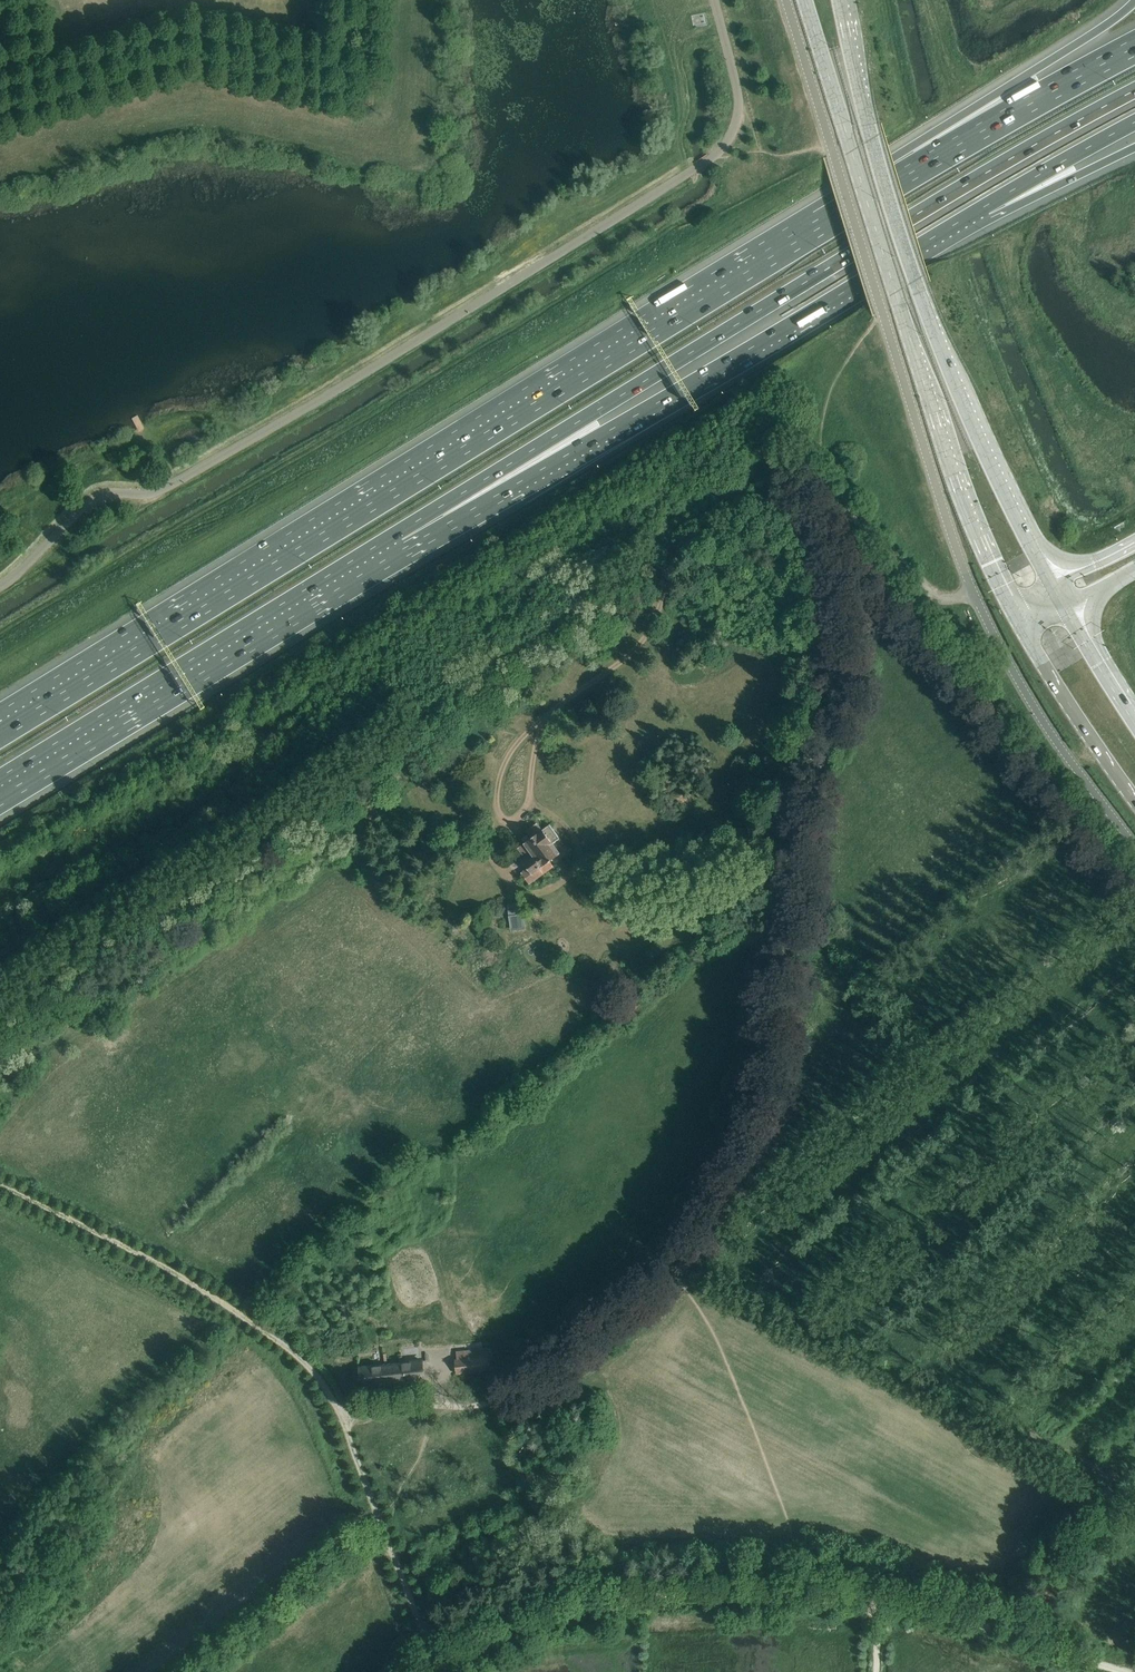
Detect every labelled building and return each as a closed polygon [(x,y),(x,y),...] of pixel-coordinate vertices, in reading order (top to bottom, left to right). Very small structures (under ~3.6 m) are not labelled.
[(521,873),(529,884),(554,866),(550,861),(560,853),(553,843),(560,838),(550,824),(542,830),(537,823),(527,830),(532,837),(518,848),(523,855),(529,850),(534,857),(524,864),(527,868),(521,873)] [(521,914),(520,902),(507,904),(509,916),(521,914)] [(491,1370),(489,1356),(455,1360),(456,1374),(491,1370)] [(422,1361),(371,1367),(360,1368),(362,1387),(369,1387),(369,1389),(375,1388),(374,1386),(424,1380),(422,1361)]
